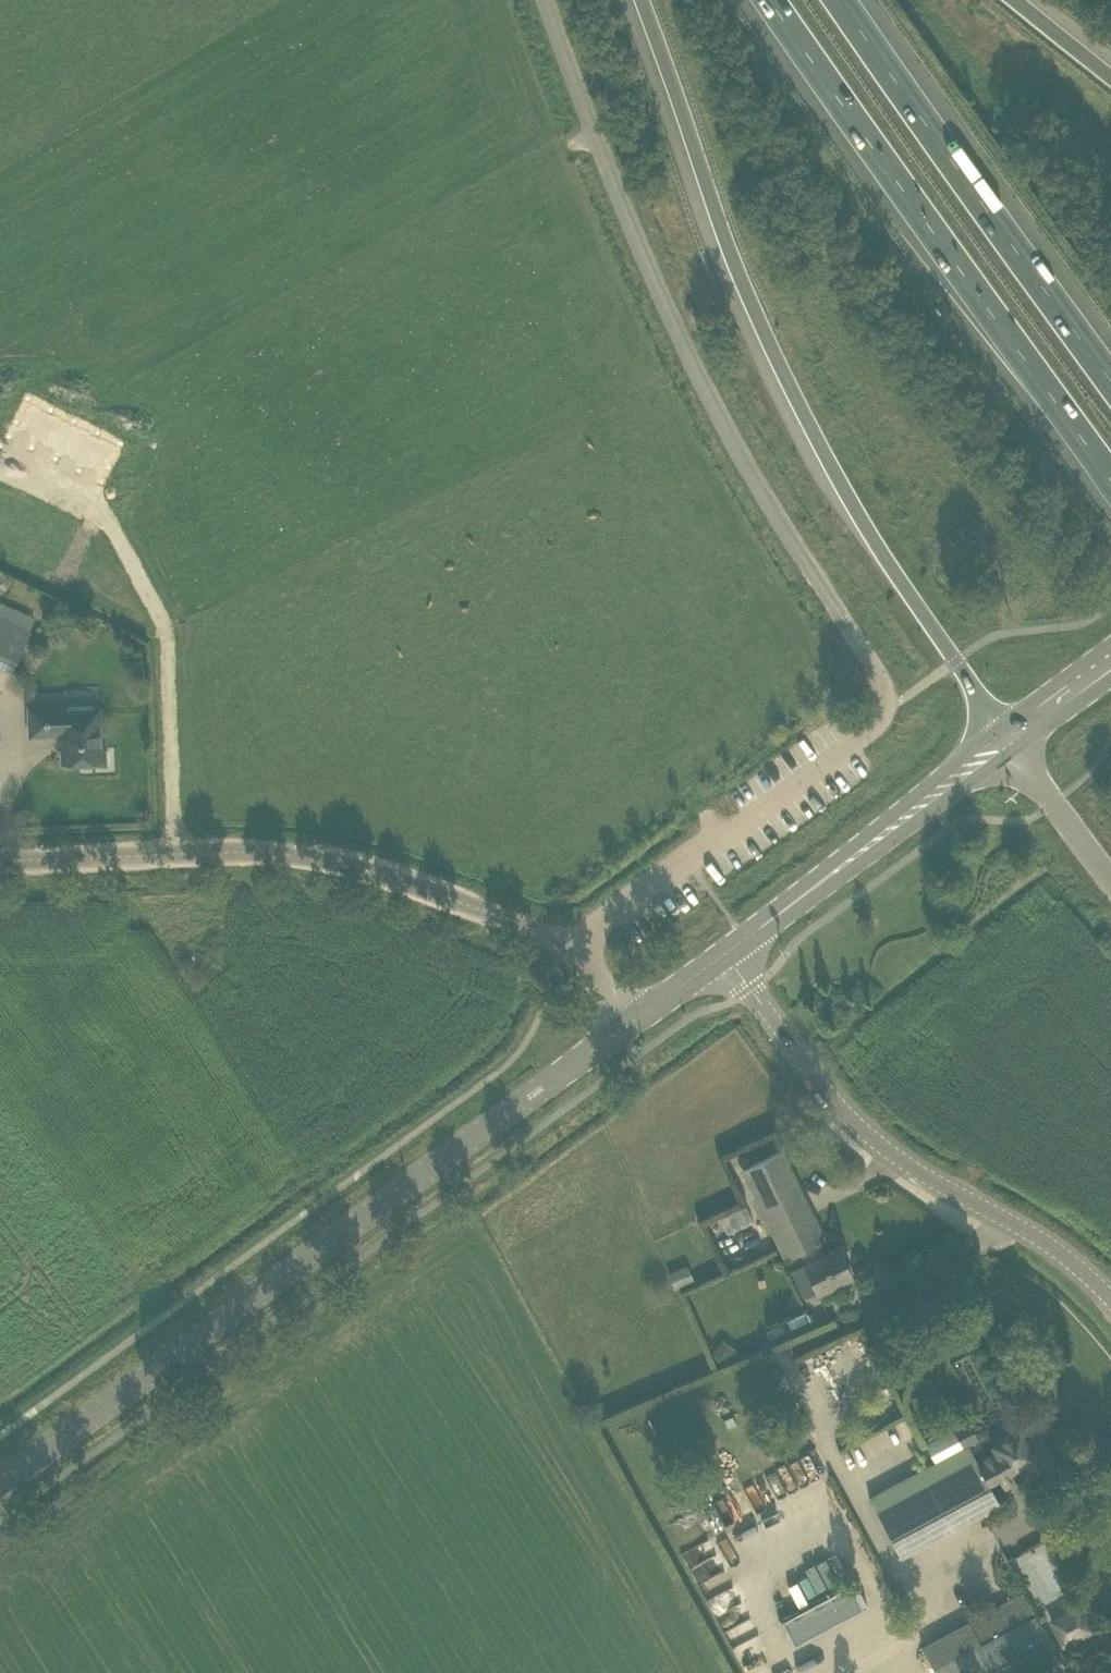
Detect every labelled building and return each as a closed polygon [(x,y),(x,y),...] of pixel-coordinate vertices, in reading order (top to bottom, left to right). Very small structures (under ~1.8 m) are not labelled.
[(0,616),(0,664),(10,669),(29,630),(0,616)] [(99,702),(28,705),(28,714),(29,736),(47,735),(60,734),(62,762),(81,761),(81,753),(102,752),(101,730),(99,702)] [(832,1284),(852,1275),(838,1246),(825,1253),(820,1241),(825,1239),(782,1150),(743,1169),(752,1188),(786,1257),(803,1248),(809,1261),(804,1263),(818,1291),(832,1284)] [(935,1462),(870,1497),(900,1555),(999,1502),(989,1483),(999,1477),(1005,1488),(1016,1482),(1010,1471),(1019,1466),(1026,1480),(1057,1463),(1050,1450),(1049,1451),(1045,1444),(1047,1444),(1041,1432),(1027,1439),(1020,1426),(989,1443),(992,1449),(980,1456),(983,1461),(979,1463),(969,1444),(978,1439),(969,1421),(926,1444),(935,1462)] [(1044,1540),(1014,1553),(1038,1605),(1068,1591),(1044,1540)] [(867,1603),(855,1580),(783,1619),(795,1642),(867,1603)] [(920,1640),(935,1672),(1000,1672),(1023,1663),(1022,1661),(1050,1648),(1025,1593),(920,1640)] [(1050,1614),(1059,1644),(1092,1635),(1084,1605),(1050,1614)]
